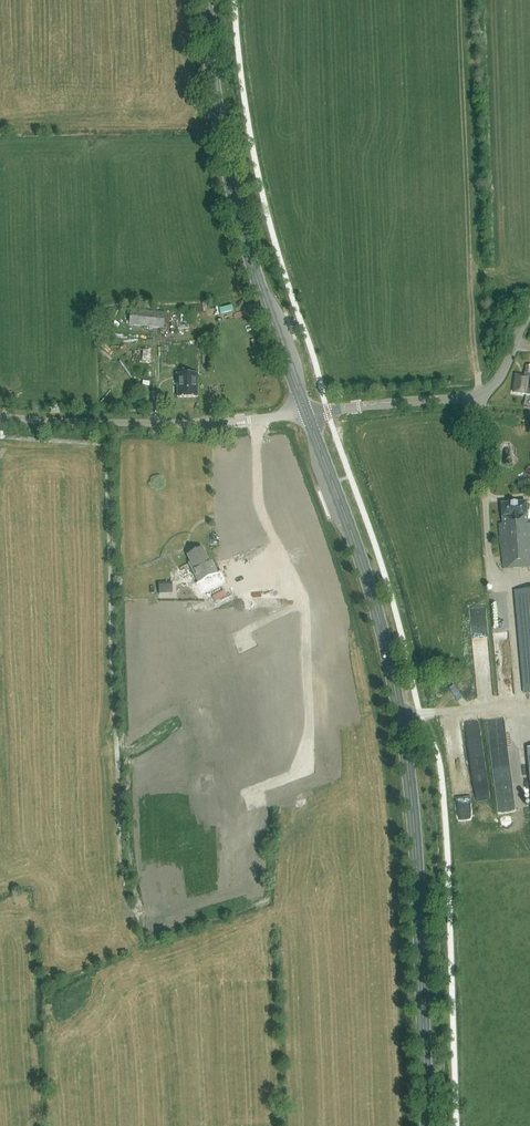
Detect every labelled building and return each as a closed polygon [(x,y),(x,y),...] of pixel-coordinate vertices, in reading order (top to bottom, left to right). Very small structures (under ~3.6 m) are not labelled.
[(165,312),(131,309),(129,325),(164,328),(165,312)] [(529,395),(529,366),(527,366),(525,376),(517,375),(514,392),(529,395)] [(198,397),(198,373),(178,374),(179,397),(198,397)] [(529,567),(529,521),(528,521),(526,502),(501,503),(502,523),(499,523),(502,569),(529,567)] [(199,583),(218,573),(212,562),(210,563),(202,547),(187,555),(191,562),(189,563),(199,583)] [(245,550),(248,560),(261,557),(259,547),(245,550)] [(178,592),(177,583),(163,584),(163,592),(178,592)] [(514,591),(524,693),(529,693),(529,589),(514,591)] [(477,655),(491,654),(490,623),(475,624),(477,655)] [(499,673),(514,672),(512,633),(497,633),(499,673)] [(521,719),(513,719),(514,743),(523,743),(521,719)]
